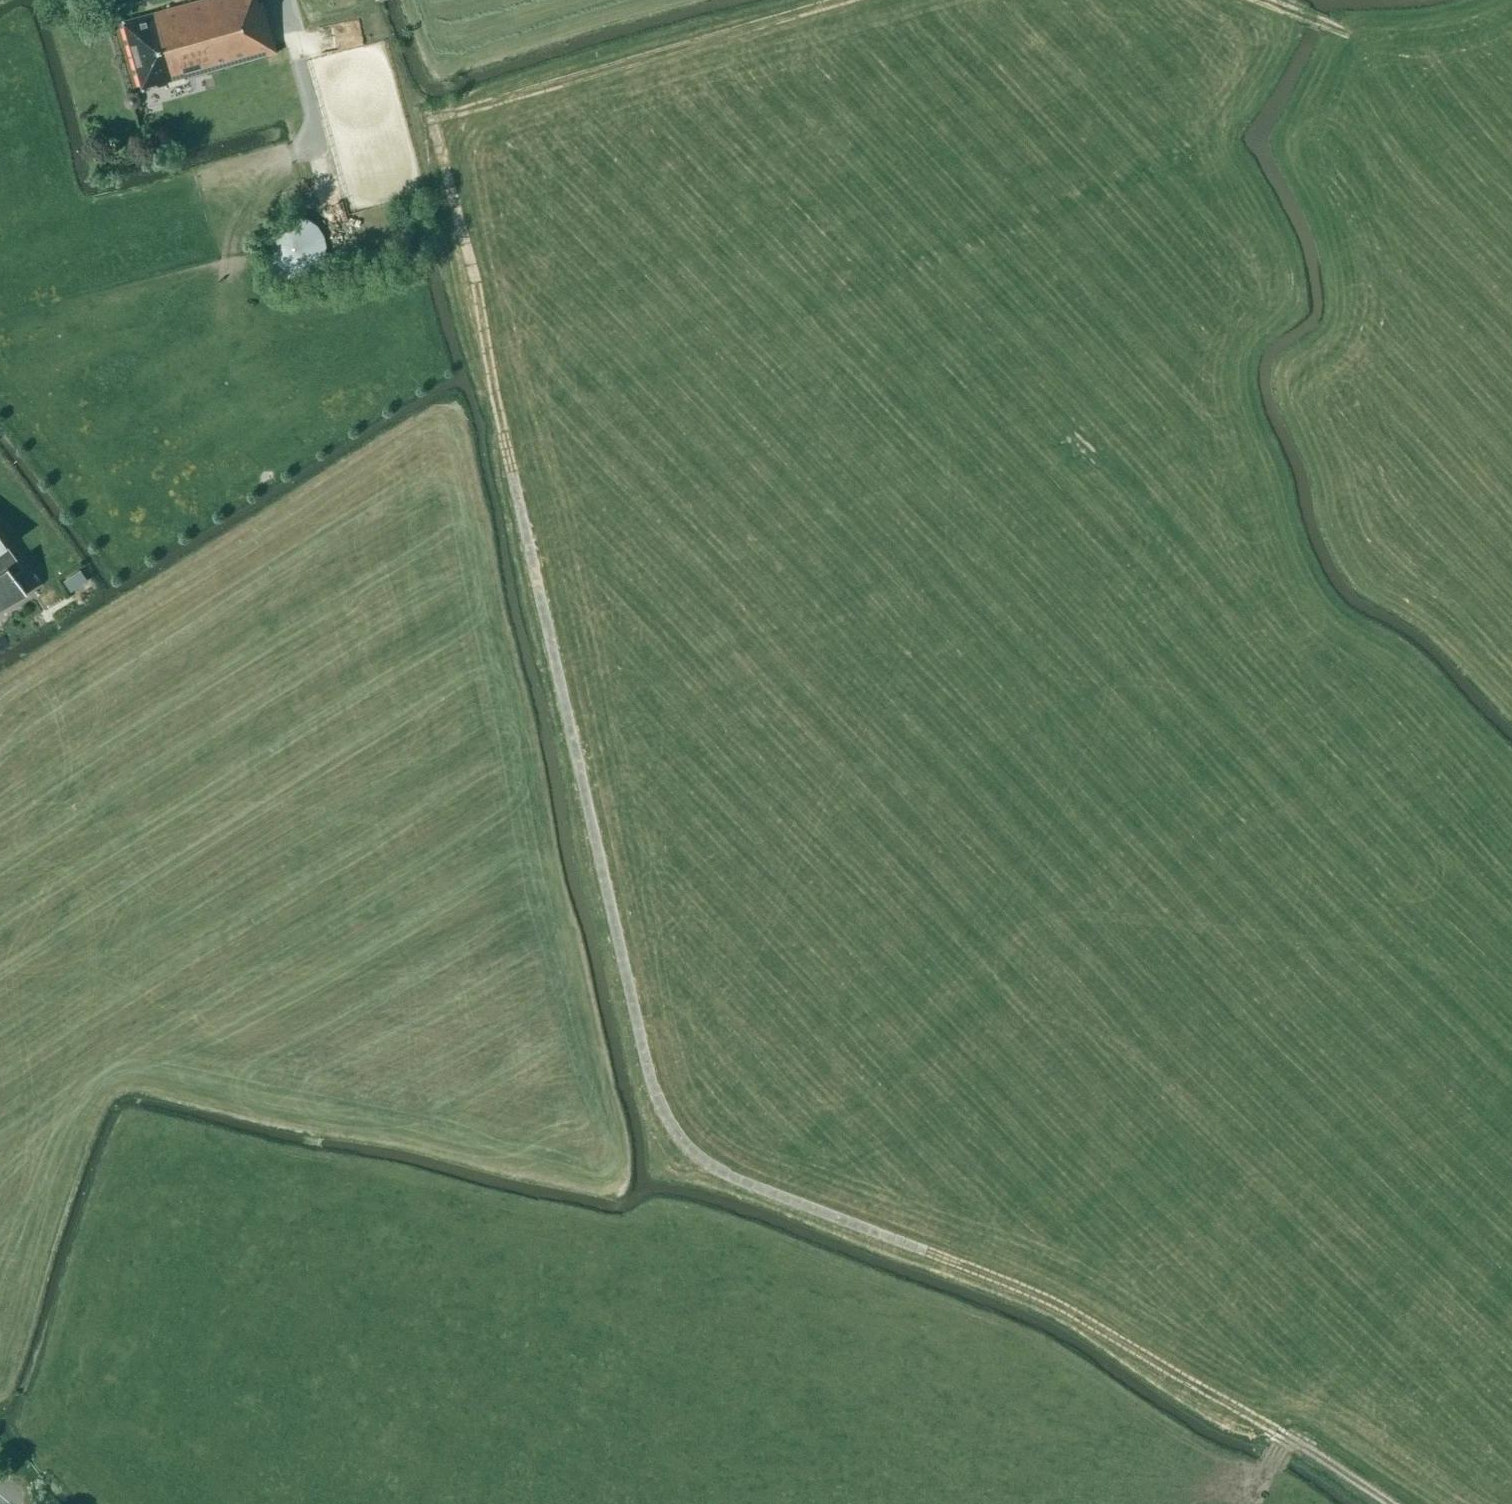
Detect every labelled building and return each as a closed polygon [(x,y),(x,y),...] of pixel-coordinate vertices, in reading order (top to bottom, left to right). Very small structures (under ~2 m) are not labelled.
[(142,91),(276,54),(262,2),(258,4),(257,0),(201,0),(123,22),(142,91)] [(299,216),(294,216),(288,216),(283,218),(278,220),(273,223),(269,227),(266,232),(263,237),(262,243),(261,248),(262,254),(263,259),(266,264),(269,269),(273,273),(278,276),(283,279),(288,280),(294,281),(299,280),(305,279),(310,276),(315,273),(319,269),(322,264),(324,259),(326,254),(326,248),(326,243),(324,237),(322,232),(319,227),(315,223),(310,220),(305,218),(299,216)] [(18,561),(0,537),(0,609),(27,594),(10,566),(18,561)] [(82,570),(66,581),(73,591),(89,580),(82,570)]
